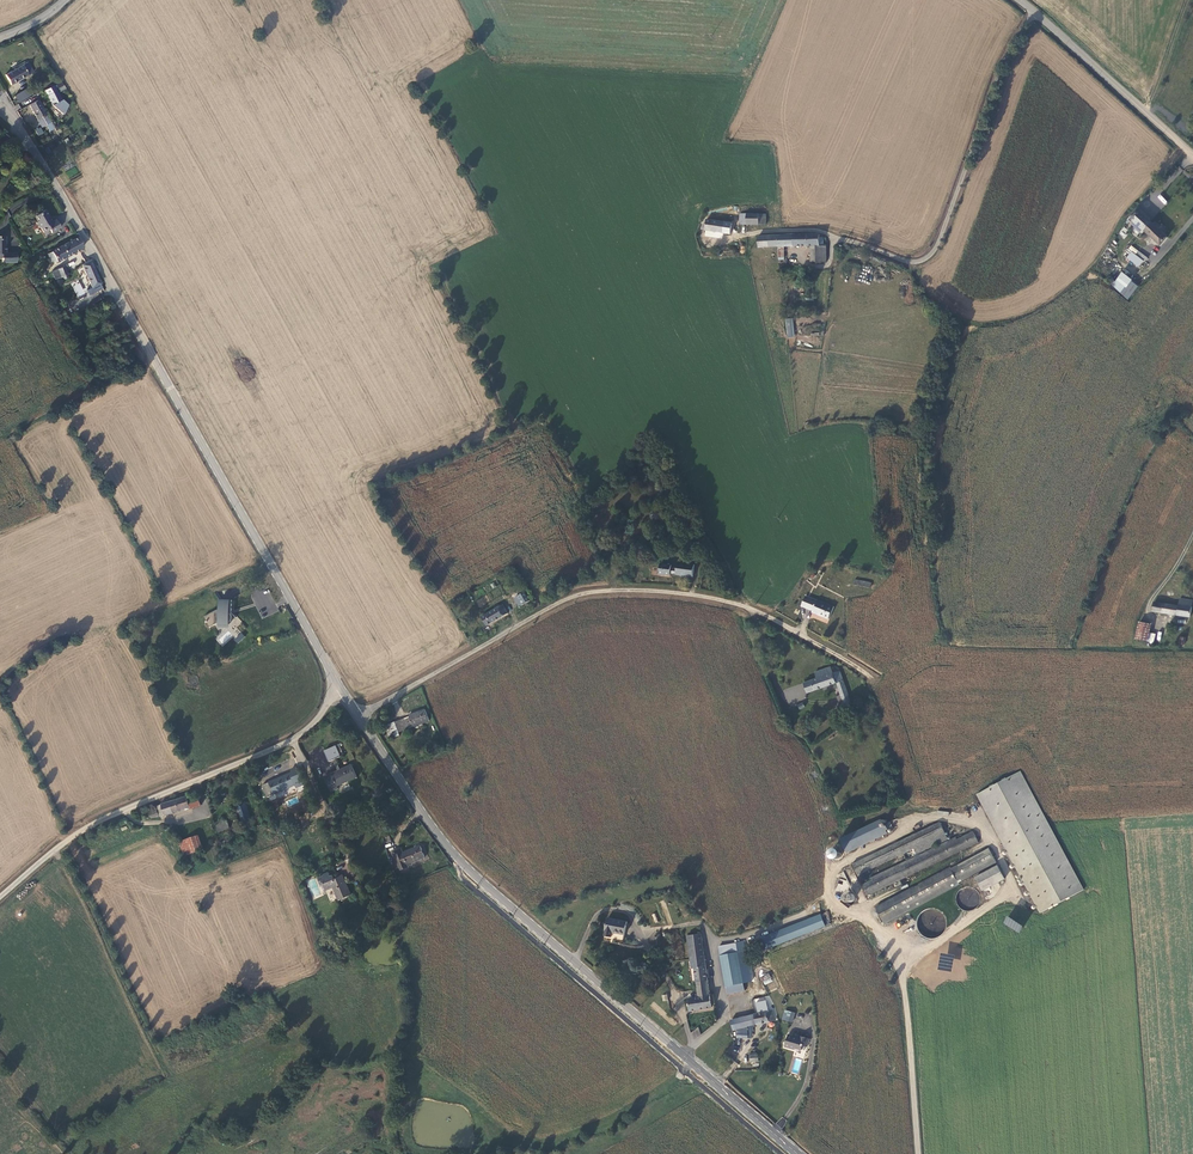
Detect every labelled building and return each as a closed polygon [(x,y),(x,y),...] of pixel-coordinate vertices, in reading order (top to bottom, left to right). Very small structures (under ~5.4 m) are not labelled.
[(25,70),(22,72),(26,81),(30,78),(25,70)] [(8,92),(26,81),(22,72),(3,84),(8,92)] [(15,96),(19,103),(33,94),(29,87),(15,96)] [(48,98),(56,112),(66,106),(58,92),(48,98)] [(33,113),(39,126),(48,121),(48,120),(43,108),(33,113)] [(48,121),(39,126),(44,135),(53,131),(48,121)] [(1160,194),(1157,197),(1164,205),(1167,202),(1160,194)] [(1161,247),(1169,239),(1152,224),(1136,211),(1127,222),(1143,235),(1144,233),(1161,247)] [(767,226),(767,215),(742,214),(742,225),(767,226)] [(55,238),(63,233),(59,225),(54,227),(51,221),(51,219),(48,215),(38,220),(42,226),(39,228),(42,233),(44,233),(47,238),(52,234),(55,238)] [(723,233),(727,233),(728,223),(707,219),(706,230),(723,233)] [(1118,234),(1123,238),(1129,232),(1124,227),(1118,234)] [(820,245),(823,245),(823,240),(823,237),(819,237),(819,233),(777,235),(778,248),(784,248),(812,247),(820,247),(820,245)] [(759,248),(778,248),(777,235),(759,236),(759,248)] [(3,259),(3,262),(17,263),(17,253),(7,253),(7,236),(0,236),(0,259),(3,259)] [(59,267),(86,253),(81,242),(54,256),(59,267)] [(812,263),(826,263),(826,245),(823,245),(820,245),(820,247),(812,247),(812,263)] [(1130,252),(1126,259),(1140,267),(1147,256),(1130,246),(1127,250),(1130,252)] [(786,260),(784,248),(778,248),(780,261),(786,260)] [(54,267),(59,267),(54,256),(50,258),(54,267)] [(94,292),(103,288),(92,265),(82,270),(82,271),(94,292)] [(58,274),(62,283),(64,282),(65,284),(67,285),(68,285),(70,284),(71,282),(66,271),(58,274)] [(1121,271),(1115,279),(1112,283),(1126,298),(1137,286),(1121,271)] [(60,293),(58,289),(50,293),(52,297),(60,293)] [(700,555),(706,563),(715,576),(719,574),(714,567),(715,566),(711,560),(712,559),(707,551),(700,555)] [(660,568),(659,573),(666,574),(666,573),(670,574),(670,573),(676,574),(680,575),(681,576),(685,577),(687,576),(692,577),(694,564),(682,562),(682,566),(677,565),(677,568),(671,567),(671,565),(661,563),(661,568),(660,568)] [(870,588),(871,583),(855,579),(854,584),(870,588)] [(250,594),(262,619),(279,611),(269,589),(263,592),(262,589),(250,594)] [(520,603),(516,595),(509,600),(514,607),(520,603)] [(811,612),(829,619),(833,607),(816,600),(815,601),(805,597),(801,606),(812,611),(811,612)] [(1152,614),(1190,616),(1192,599),(1178,598),(1176,606),(1152,605),(1152,614)] [(503,605),(482,618),(487,627),(509,614),(503,605)] [(235,607),(222,606),(222,616),(220,616),(206,623),(211,633),(222,628),(229,629),(233,625),(234,620),(235,607)] [(238,624),(234,620),(233,625),(229,629),(232,631),(238,624)] [(1151,624),(1139,622),(1136,641),(1148,643),(1151,624)] [(1174,643),(1181,644),(1183,636),(1176,635),(1174,643)] [(843,702),(850,700),(840,670),(832,672),(830,666),(814,672),(816,678),(802,683),(806,694),(836,684),(842,702),(843,702)] [(845,708),(852,705),(850,700),(843,702),(845,708)] [(413,728),(429,722),(425,711),(409,716),(413,728)] [(404,719),(395,722),(400,733),(408,730),(404,719)] [(390,740),(401,736),(400,733),(395,722),(385,726),(390,740)] [(339,761),(334,750),(323,755),(327,766),(339,761)] [(322,781),(328,796),(336,793),(334,790),(354,782),(349,770),(329,778),(322,781)] [(977,795),(1041,915),(1084,890),(1021,771),(977,795)] [(262,791),(268,803),(294,792),(296,794),(303,791),(296,773),(290,776),(291,778),(262,791)] [(163,823),(192,812),(189,803),(187,799),(158,810),(163,823)] [(194,801),(189,803),(192,812),(193,814),(203,810),(201,805),(196,807),(194,801)] [(240,815),(244,828),(254,826),(247,806),(236,809),(233,810),(235,817),(240,815)] [(148,810),(150,818),(157,817),(156,808),(148,810)] [(881,820),(840,839),(847,854),(889,834),(887,831),(884,825),(881,820)] [(940,822),(852,864),(858,876),(903,855),(906,861),(914,857),(914,856),(919,854),(919,855),(949,840),(940,822)] [(890,822),(884,825),(887,831),(893,827),(890,822)] [(214,829),(215,832),(224,829),(229,827),(227,823),(214,829)] [(256,833),(254,826),(244,828),(247,836),(256,833)] [(226,834),(224,829),(215,832),(217,838),(226,834)] [(870,881),(862,885),(867,897),(979,843),(973,832),(957,839),(956,837),(949,840),(919,855),(919,854),(914,856),(914,857),(906,861),(869,879),(870,881)] [(206,854),(200,841),(182,848),(188,862),(206,854)] [(833,847),(825,852),(829,859),(838,854),(833,847)] [(390,857),(397,875),(406,872),(404,869),(422,862),(416,849),(400,857),(398,853),(390,857)] [(950,867),(875,908),(885,925),(960,885),(959,884),(997,864),(989,849),(952,868),(950,867)] [(337,882),(321,889),(324,895),(332,891),(338,905),(349,900),(343,886),(340,888),(337,882)] [(855,901),(855,899),(855,897),(854,895),(852,894),(850,894),(848,894),(846,895),(845,897),(845,899),(845,901),(846,902),(848,903),(850,904),(852,903),(854,902),(855,901)] [(945,930),(940,908),(914,914),(920,939),(928,937),(929,940),(937,938),(936,932),(945,930)] [(821,914),(757,939),(761,952),(826,927),(821,914)] [(1002,924),(1019,932),(1023,925),(1006,916),(1002,924)] [(624,936),(627,922),(607,918),(605,927),(606,928),(604,937),(612,938),(612,934),(624,936)] [(691,970),(694,969),(698,997),(687,999),(689,1014),(713,1011),(706,968),(701,934),(686,936),(691,970)] [(736,943),(718,947),(727,995),(745,992),(736,943)] [(760,977),(764,985),(772,982),(769,973),(760,977)] [(770,991),(776,989),(774,982),(767,984),(770,991)] [(782,1020),(792,1022),(794,1012),(785,1010),(782,1020)] [(756,1025),(775,1021),(773,1011),(754,1014),(756,1025)] [(756,1025),(754,1014),(732,1019),(734,1030),(756,1025)] [(691,1033),(694,1038),(700,1034),(697,1029),(691,1033)] [(789,1034),(786,1047),(796,1050),(796,1048),(802,1050),(803,1045),(804,1045),(804,1044),(808,1045),(810,1038),(804,1037),(803,1038),(799,1037),(799,1035),(794,1033),(794,1036),(789,1034)] [(8,1114),(3,1121),(7,1123),(12,1116),(8,1114)]
